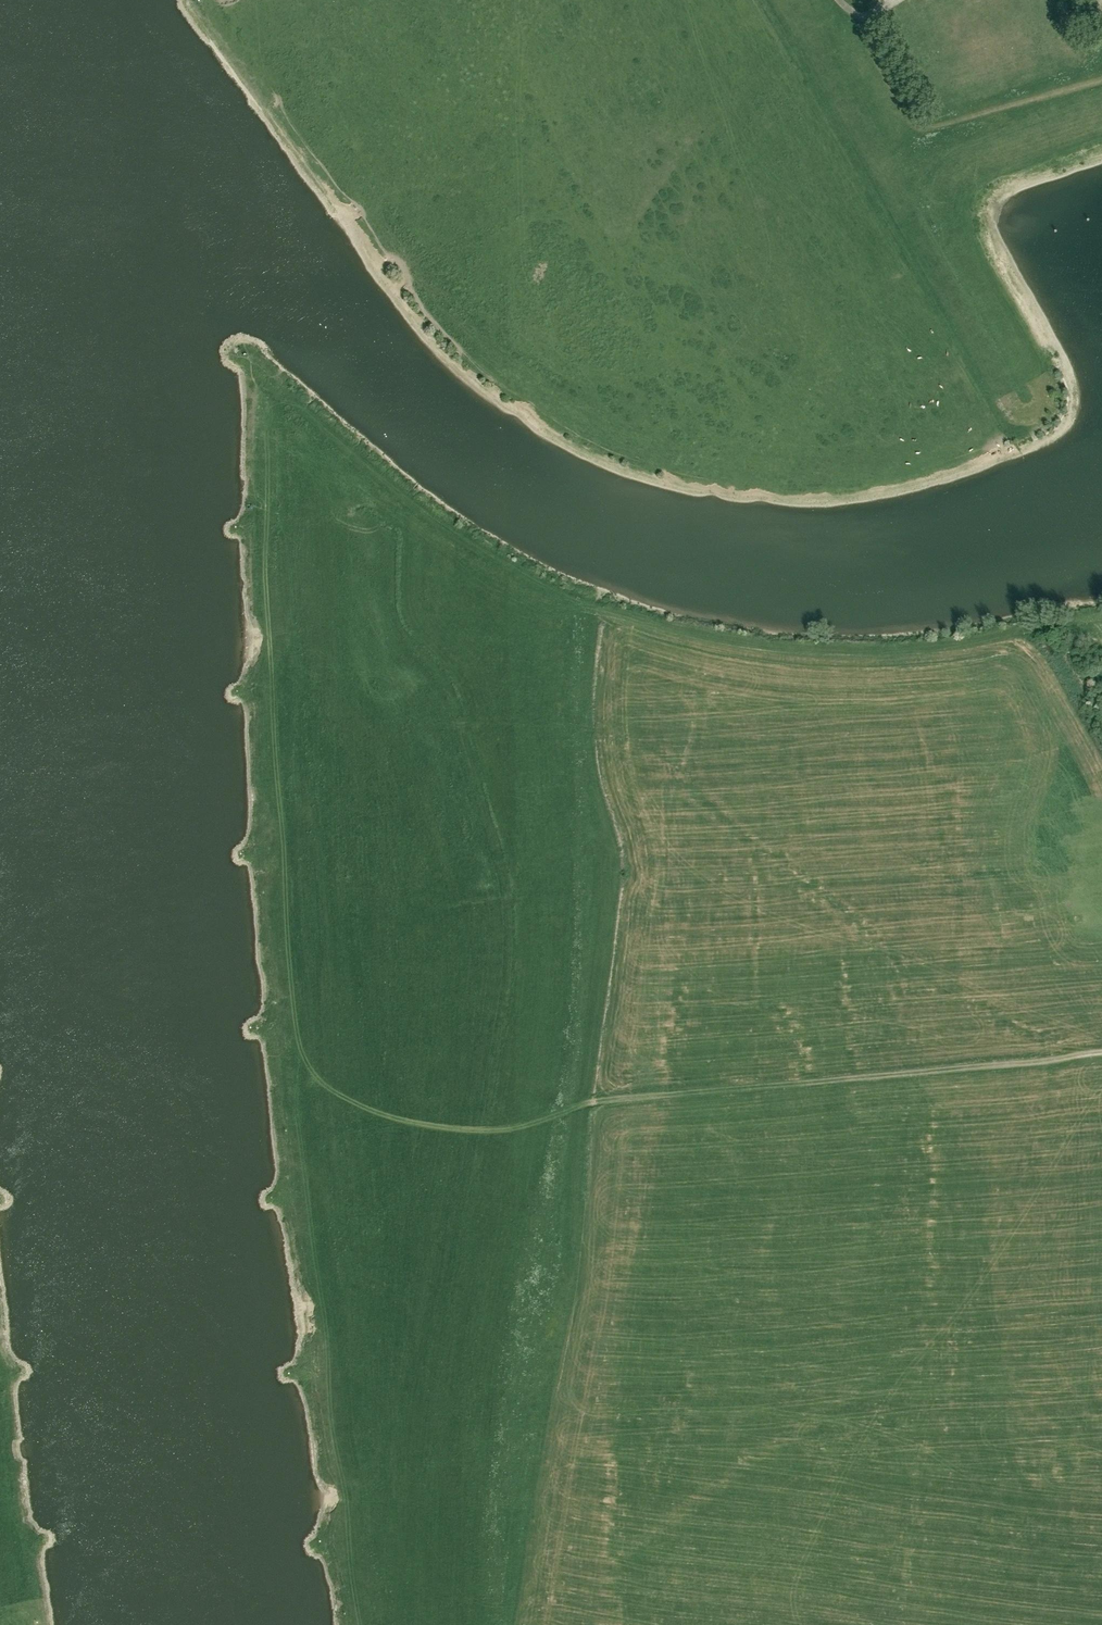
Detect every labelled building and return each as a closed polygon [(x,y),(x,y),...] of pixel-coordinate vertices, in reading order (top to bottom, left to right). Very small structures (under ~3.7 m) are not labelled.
[(1020,10),(1035,5),(1034,0),(1017,0),(1020,10)]
